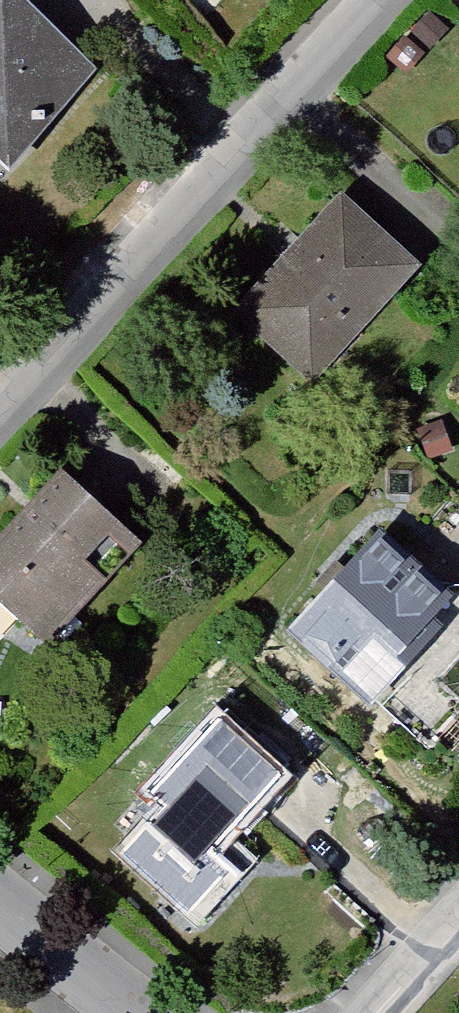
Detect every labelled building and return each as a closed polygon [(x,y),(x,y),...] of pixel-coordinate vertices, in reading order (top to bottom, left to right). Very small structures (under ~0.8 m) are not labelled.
[(0,170),(95,72),(20,0),(0,0),(0,170)] [(400,43),(381,66),(402,83),(421,60),(400,43)] [(226,312),(304,385),(415,267),(336,194),(226,312)] [(422,470),(447,463),(438,430),(413,437),(422,470)] [(0,542),(0,613),(39,647),(132,539),(58,475),(0,542)] [(371,534),(285,636),(368,706),(410,655),(454,603),(371,534)] [(164,805),(116,858),(187,923),(233,872),(206,847),(270,776),(215,726),(152,795),(164,805)]
